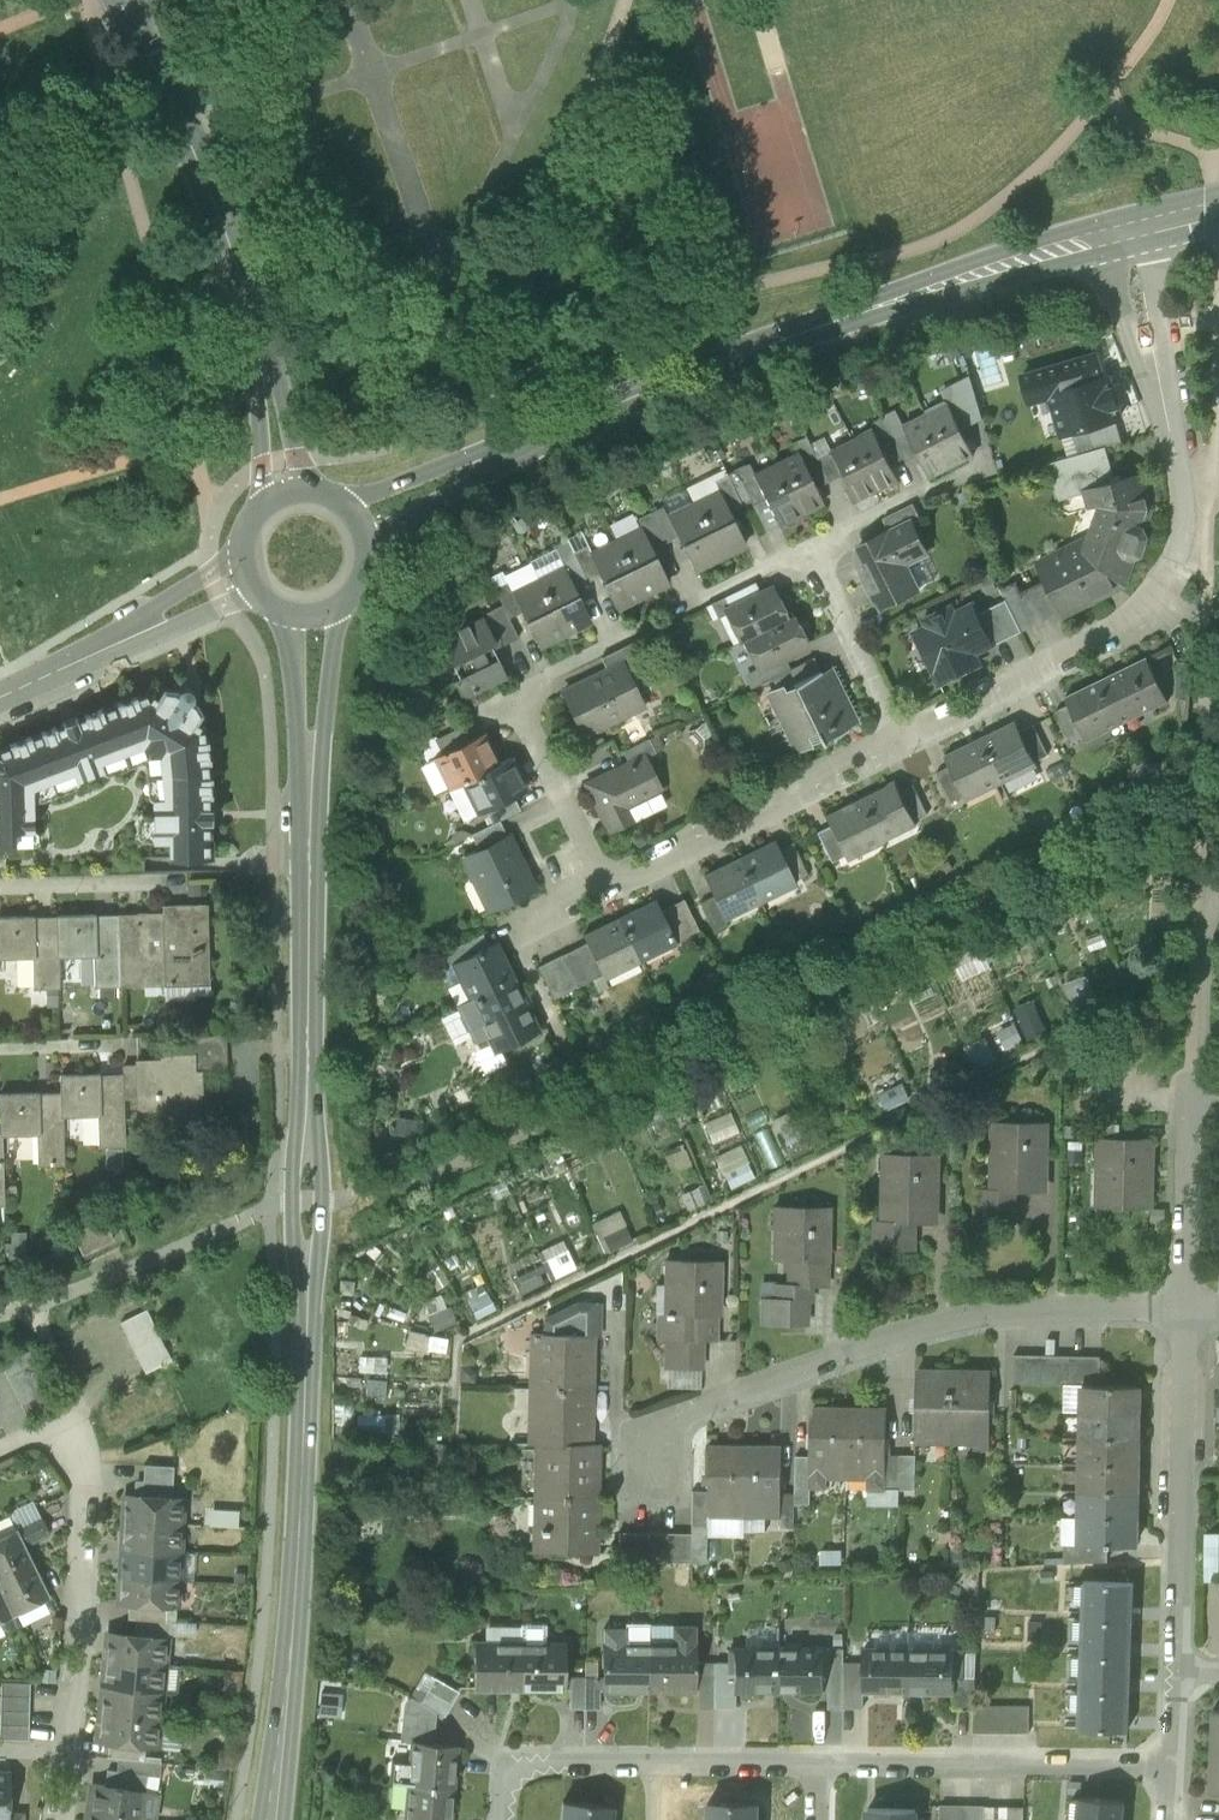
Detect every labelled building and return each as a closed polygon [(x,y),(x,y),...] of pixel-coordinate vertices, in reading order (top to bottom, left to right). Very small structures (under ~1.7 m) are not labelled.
[(1103,379),(1096,355),(1022,376),(1030,403),(1051,397),(1062,435),(1073,432),(1115,419),(1121,418),(1118,408),(1112,402),(1110,395),(1112,387),(1110,377),(1103,379)] [(971,378),(951,388),(957,400),(949,403),(963,430),(984,419),(971,378)] [(1118,408),(1112,387),(1110,395),(1112,402),(1118,408)] [(951,388),(941,393),(948,404),(949,403),(957,400),(951,388)] [(948,404),(927,415),(952,466),(975,454),(963,430),(949,403),(948,404)] [(885,418),(885,419),(905,458),(907,462),(920,456),(905,426),(898,412),(885,418)] [(930,476),(952,466),(927,415),(905,426),(920,456),(930,476)] [(905,458),(885,419),(876,423),(876,424),(874,429),(892,464),(905,458)] [(1106,447),(1122,443),(1115,419),(1073,432),(1080,454),(1106,447)] [(874,429),(852,440),(877,491),(899,480),(892,464),(874,429)] [(855,502),(877,491),(852,440),(830,451),(842,475),(855,502)] [(1047,464),(1057,501),(1101,489),(1116,484),(1115,482),(1106,447),(1080,454),(1047,464)] [(801,458),(815,488),(829,481),(817,457),(814,451),(801,458)] [(817,457),(829,481),(842,475),(830,451),(817,457)] [(798,452),(776,463),(801,514),(823,503),(815,488),(801,458),(798,452)] [(779,525),(801,514),(776,463),(754,474),(766,498),(779,525)] [(721,491),(730,510),(743,504),(728,474),(715,480),(721,491)] [(741,481),(753,505),(766,498),(754,474),(741,481)] [(1060,614),(1062,616),(1101,597),(1099,593),(1127,580),(1134,559),(1142,555),(1148,537),(1144,529),(1151,508),(1141,475),(1116,482),(1116,484),(1101,489),(1104,499),(1089,542),(1097,557),(1084,564),(1076,549),(1058,558),(1057,554),(1036,564),(1044,581),(1060,614)] [(721,491),(694,504),(720,556),(746,543),(730,510),(721,491)] [(753,505),(766,531),(779,525),(766,498),(753,505)] [(884,518),(890,531),(911,521),(912,522),(921,518),(914,503),(884,518)] [(694,569),(720,556),(694,504),(668,516),(678,536),(694,569)] [(663,506),(650,512),(665,542),(678,536),(668,516),(663,506)] [(653,548),(665,542),(650,512),(638,518),(644,528),(653,548)] [(858,563),(880,609),(919,590),(906,564),(927,553),(912,522),(911,521),(890,531),(860,546),(866,559),(858,563)] [(644,528),(616,542),(642,594),(669,581),(653,548),(644,528)] [(616,607),(642,594),(616,542),(591,554),(601,575),(616,607)] [(586,545),(573,552),(588,581),(588,582),(601,575),(591,554),(586,545)] [(576,587),(588,581),(573,552),(571,548),(560,554),(566,566),(576,587)] [(566,566),(539,580),(565,633),(592,619),(576,587),(566,566)] [(495,588),(507,582),(504,574),(491,580),(495,588)] [(539,645),(565,633),(539,580),(513,593),(522,612),(539,645)] [(1044,581),(1007,600),(1023,632),(1060,614),(1044,581)] [(495,588),(503,604),(509,618),(522,612),(513,593),(507,582),(495,588)] [(755,582),(725,597),(731,610),(761,595),(755,582)] [(740,641),(743,640),(788,618),(773,589),(761,595),(731,610),(726,612),(726,613),(740,641)] [(711,603),(718,617),(726,613),(726,612),(731,610),(725,597),(711,603)] [(991,647),(1023,632),(1007,600),(978,614),(993,644),(990,646),(991,647)] [(519,637),(509,618),(503,604),(480,615),(482,618),(483,617),(496,643),(491,645),(494,650),(519,637)] [(915,633),(940,684),(980,664),(974,653),(990,646),(993,644),(978,614),(973,605),(955,614),(952,607),(925,620),(928,627),(915,633)] [(793,615),(788,618),(743,640),(757,668),(758,669),(782,657),(808,645),(793,615)] [(467,674),(476,692),(507,677),(494,650),(491,645),(496,643),(483,617),(482,618),(440,638),(453,664),(460,660),(467,674)] [(602,658),(608,671),(622,664),(622,665),(643,655),(636,641),(602,658)] [(756,686),(772,678),(788,670),(782,657),(758,669),(757,668),(749,672),(756,686)] [(1104,678),(1101,680),(1123,724),(1125,723),(1123,720),(1165,699),(1167,702),(1169,701),(1147,657),(1145,658),(1146,659),(1104,680),(1104,678)] [(813,658),(788,670),(772,678),(778,692),(783,689),(820,671),(813,658)] [(1176,698),(1190,699),(1193,663),(1179,662),(1176,698)] [(564,692),(585,734),(642,705),(622,665),(622,664),(608,671),(564,692)] [(842,689),(843,688),(833,668),(821,674),(817,676),(819,680),(820,679),(826,682),(827,684),(833,681),(834,684),(835,684),(839,693),(843,692),(842,689)] [(820,742),(821,743),(823,742),(823,741),(820,736),(830,731),(832,736),(833,737),(849,729),(848,728),(854,725),(852,721),(853,720),(848,710),(851,708),(852,710),(854,709),(843,688),(842,689),(843,692),(839,693),(835,684),(834,684),(833,681),(827,684),(826,682),(820,679),(819,680),(817,676),(821,674),(820,671),(783,689),(778,692),(779,692),(767,698),(777,720),(779,719),(779,718),(786,714),(798,740),(802,738),(802,739),(808,736),(807,735),(815,732),(820,742)] [(463,698),(476,692),(467,674),(454,680),(463,698)] [(1122,724),(1123,724),(1101,680),(1100,680),(1101,683),(1086,690),(1085,689),(1069,697),(1068,696),(1067,697),(1071,704),(1086,737),(1088,741),(1090,740),(1088,736),(1120,720),(1122,724)] [(778,692),(783,689),(781,684),(764,693),(767,698),(779,692),(778,692)] [(212,858),(212,839),(209,839),(209,824),(212,824),(212,821),(212,811),(212,808),(209,808),(209,797),(212,797),(212,794),(212,780),(212,777),(209,777),(208,762),(211,762),(211,759),(209,743),(208,740),(205,740),(204,727),(196,722),(202,713),(196,703),(191,700),(192,697),(191,695),(190,693),(187,691),(185,691),(182,692),(180,694),(175,691),(164,689),(158,698),(149,693),(137,697),(137,696),(134,697),(119,702),(117,703),(117,705),(103,710),(102,709),(99,710),(87,714),(85,715),(85,717),(78,720),(78,718),(75,719),(65,723),(63,724),(63,725),(57,728),(56,726),(53,727),(44,731),(41,732),(42,734),(32,737),(31,736),(29,737),(12,743),(10,744),(10,746),(0,749),(0,845),(14,845),(13,831),(33,830),(32,800),(32,787),(75,771),(78,779),(102,770),(103,769),(100,762),(144,745),(160,755),(165,798),(153,799),(153,800),(153,815),(154,840),(154,841),(170,840),(170,859),(212,858)] [(1058,711),(1073,743),(1086,737),(1071,704),(1058,711)] [(852,721),(854,725),(860,722),(854,709),(852,710),(851,708),(848,710),(853,720),(852,721)] [(779,719),(777,720),(794,754),(820,742),(815,732),(807,735),(808,736),(802,739),(802,738),(798,740),(786,714),(779,718),(779,719)] [(994,736),(982,741),(1001,779),(1036,762),(1022,733),(1017,723),(993,734),(994,736)] [(435,739),(443,754),(471,740),(464,725),(440,737),(435,739)] [(1022,733),(1036,762),(1050,755),(1035,726),(1022,733)] [(820,736),(823,741),(832,736),(830,731),(820,736)] [(451,788),(464,781),(499,764),(484,733),(471,740),(443,754),(436,757),(451,788)] [(623,751),(630,764),(644,757),(644,758),(656,752),(649,738),(623,751)] [(965,797),(1001,779),(982,741),(970,747),(969,746),(946,758),(952,770),(965,797)] [(103,769),(102,770),(105,773),(109,774),(142,761),(146,763),(149,797),(153,800),(153,799),(165,798),(160,755),(144,745),(100,762),(103,769)] [(610,829),(633,817),(628,806),(660,791),(644,758),(644,757),(630,764),(588,784),(610,829)] [(512,758),(499,764),(464,781),(480,813),(486,810),(514,796),(527,790),(512,758)] [(938,777),(951,804),(965,797),(952,770),(938,777)] [(32,787),(32,800),(43,800),(77,787),(79,781),(78,779),(75,771),(32,787)] [(873,795),(861,800),(880,839),(915,821),(902,795),(896,782),(873,794),(873,795)] [(902,795),(915,821),(928,815),(914,789),(902,795)] [(666,802),(660,791),(628,806),(633,817),(637,818),(664,805),(666,802)] [(486,810),(493,824),(499,820),(521,810),(514,796),(486,810)] [(844,856),(880,839),(861,800),(849,806),(849,805),(825,817),(830,827),(844,856)] [(154,840),(153,815),(145,815),(138,819),(138,835),(142,840),(154,840)] [(507,836),(499,820),(493,824),(471,834),(479,850),(507,836)] [(816,834),(831,863),(844,856),(830,827),(816,834)] [(13,831),(14,845),(35,845),(38,841),(38,833),(33,830),(13,831)] [(478,878),(493,910),(536,889),(509,835),(507,836),(479,850),(463,858),(474,880),(478,878)] [(741,857),(739,858),(761,902),(763,901),(761,898),(793,882),(795,886),(797,885),(795,881),(780,850),(775,840),(773,841),(774,842),(752,853),(752,854),(742,859),(741,857)] [(780,850),(795,881),(808,874),(793,843),(780,850)] [(759,903),(761,902),(739,858),(738,859),(739,861),(729,866),(729,865),(706,876),(705,875),(703,876),(713,896),(725,920),(728,919),(726,915),(757,899),(759,903)] [(700,903),(715,933),(728,926),(725,920),(713,896),(700,903)] [(659,911),(675,943),(699,931),(684,899),(659,911)] [(633,914),(620,920),(638,957),(641,963),(643,962),(641,957),(672,942),(674,947),(676,945),(675,943),(659,911),(655,903),(655,902),(632,913),(633,914)] [(176,914),(163,914),(164,975),(165,985),(180,984),(180,978),(208,977),(206,904),(176,905),(176,914)] [(118,919),(119,924),(120,987),(145,986),(145,976),(164,975),(163,914),(135,915),(135,918),(118,919)] [(57,917),(57,927),(58,958),(93,957),(94,987),(120,987),(119,924),(95,925),(94,916),(57,917)] [(58,958),(57,927),(34,927),(34,918),(0,919),(0,960),(32,959),(33,990),(59,989),(58,958)] [(604,974),(638,957),(620,920),(608,926),(608,925),(585,936),(588,942),(588,943),(604,974)] [(440,954),(446,968),(453,965),(453,964),(489,946),(483,933),(440,954)] [(453,964),(453,965),(458,963),(474,997),(513,978),(496,942),(489,946),(453,964)] [(513,978),(514,977),(497,942),(496,942),(513,978)] [(588,942),(562,954),(578,986),(604,974),(588,943),(588,942)] [(641,957),(643,962),(674,947),(672,942),(641,957)] [(976,946),(954,957),(964,978),(987,967),(976,946)] [(578,987),(578,986),(562,954),(538,966),(538,967),(554,999),(578,987)] [(457,1006),(474,997),(458,963),(453,965),(446,968),(445,969),(447,986),(457,1006)] [(514,977),(513,978),(474,997),(457,1006),(456,1006),(458,1010),(468,1030),(482,1024),(488,1036),(491,1044),(496,1052),(500,1050),(540,1031),(514,977)] [(1027,1035),(1042,1030),(1032,999),(1017,1004),(1027,1035)] [(468,1030),(458,1010),(441,1018),(451,1039),(468,1030)] [(482,1024),(468,1030),(471,1036),(474,1043),(488,1036),(482,1024)] [(468,1030),(451,1039),(454,1044),(471,1036),(468,1030)] [(194,1059),(194,1068),(225,1067),(224,1035),(193,1036),(193,1060),(194,1059)] [(496,1052),(491,1044),(474,1052),(485,1074),(506,1063),(500,1050),(496,1052)] [(166,1117),(166,1127),(202,1126),(201,1096),(195,1096),(194,1068),(194,1059),(193,1060),(137,1061),(137,1066),(138,1098),(146,1098),(146,1118),(166,1117)] [(123,1066),(124,1119),(139,1118),(146,1118),(146,1098),(138,1098),(137,1066),(123,1066)] [(61,1075),(62,1103),(62,1117),(98,1115),(99,1147),(125,1146),(124,1119),(123,1082),(100,1083),(100,1074),(61,1075)] [(64,1166),(62,1117),(62,1103),(39,1103),(39,1093),(0,1094),(1,1136),(36,1135),(37,1166),(64,1166)] [(714,1140),(739,1131),(731,1109),(706,1119),(714,1140)] [(1013,1189),(1041,1189),(1042,1152),(1046,1152),(1046,1122),(992,1121),(991,1156),(1003,1156),(1002,1187),(1002,1188),(1013,1189)] [(1089,1139),(1096,1139),(1096,1136),(1120,1137),(1120,1124),(1090,1123),(1089,1139)] [(1106,1207),(1146,1207),(1147,1169),(1153,1169),(1153,1137),(1120,1137),(1096,1136),(1096,1139),(1096,1172),(1106,1172),(1106,1207)] [(731,1186),(755,1176),(741,1143),(717,1153),(731,1186)] [(672,1169),(691,1162),(685,1148),(667,1155),(672,1169)] [(914,1222),(932,1222),(932,1185),(936,1185),(937,1152),(884,1151),(883,1186),(892,1186),(892,1219),(892,1221),(914,1222)] [(984,1218),(1013,1218),(1013,1189),(1002,1188),(1002,1187),(985,1187),(984,1218)] [(811,1286),(825,1286),(825,1237),(829,1237),(829,1206),(775,1205),(774,1230),(786,1230),(785,1260),(791,1260),(790,1284),(790,1285),(811,1286)] [(595,1219),(609,1250),(634,1238),(620,1207),(595,1219)] [(73,1232),(83,1254),(114,1239),(103,1217),(73,1232)] [(875,1249),(913,1249),(914,1222),(892,1221),(892,1219),(876,1219),(875,1249)] [(540,1247),(554,1278),(577,1267),(563,1237),(540,1247)] [(673,1279),(673,1309),(681,1309),(680,1332),(680,1335),(700,1336),(713,1336),(714,1289),(718,1289),(719,1257),(663,1256),(663,1279),(673,1279)] [(520,1291),(544,1280),(537,1265),(513,1277),(520,1291)] [(650,1308),(658,1309),(663,1309),(663,1307),(668,1307),(668,1309),(673,1309),(673,1279),(663,1279),(651,1279),(650,1308)] [(776,1284),(776,1298),(776,1300),(806,1300),(811,1300),(811,1286),(790,1285),(790,1284),(776,1284)] [(806,1322),(806,1300),(776,1300),(776,1298),(763,1298),(763,1322),(806,1322)] [(546,1319),(546,1333),(546,1334),(592,1335),(592,1337),(599,1337),(600,1304),(578,1303),(546,1319)] [(665,1332),(680,1332),(681,1309),(673,1309),(668,1309),(668,1307),(663,1307),(663,1309),(658,1309),(658,1336),(665,1336),(665,1332)] [(121,1322),(127,1334),(153,1322),(146,1309),(121,1322)] [(127,1334),(133,1347),(159,1334),(153,1322),(127,1334)] [(665,1364),(699,1364),(700,1336),(680,1335),(680,1332),(665,1332),(665,1336),(665,1364)] [(591,1390),(592,1337),(592,1335),(546,1334),(546,1333),(534,1333),(533,1388),(538,1389),(591,1390)] [(133,1347),(140,1360),(165,1347),(159,1334),(133,1347)] [(171,1360),(165,1347),(140,1360),(146,1372),(171,1360)] [(2,1363),(9,1376),(39,1361),(32,1348),(2,1363)] [(1014,1383),(1029,1384),(1029,1356),(1014,1355),(1014,1383)] [(1044,1356),(1029,1356),(1029,1384),(1042,1384),(1043,1384),(1044,1356)] [(1058,1356),(1044,1356),(1043,1384),(1058,1384),(1058,1356)] [(1073,1356),(1058,1356),(1058,1384),(1065,1384),(1072,1385),(1073,1356)] [(1087,1357),(1073,1356),(1072,1385),(1084,1385),(1087,1385),(1087,1357)] [(1102,1357),(1087,1357),(1087,1385),(1101,1385),(1102,1357)] [(9,1376),(15,1389),(45,1374),(39,1361),(9,1376)] [(699,1364),(665,1364),(664,1387),(699,1388),(699,1364)] [(916,1440),(953,1441),(955,1371),(931,1371),(931,1374),(917,1374),(916,1440)] [(976,1372),(955,1371),(953,1441),(977,1441),(977,1448),(991,1449),(992,1375),(976,1375),(976,1372)] [(15,1389),(21,1402),(52,1387),(45,1374),(15,1389)] [(1064,1412),(1083,1412),(1084,1385),(1072,1385),(1065,1384),(1064,1412)] [(1084,1385),(1083,1412),(1138,1413),(1139,1386),(1101,1385),(1087,1385),(1084,1385)] [(58,1400),(52,1387),(21,1402),(28,1415),(58,1400)] [(532,1442),(538,1443),(586,1444),(587,1421),(590,1421),(591,1390),(538,1389),(538,1409),(532,1409),(532,1442)] [(827,1476),(848,1476),(850,1408),(828,1407),(828,1409),(812,1409),(811,1456),(810,1486),(813,1486),(827,1487),(827,1476)] [(872,1408),(850,1408),(848,1476),(869,1476),(868,1488),(885,1488),(885,1455),(886,1411),(872,1410),(872,1408)] [(1083,1412),(1083,1438),(1138,1439),(1138,1413),(1083,1412)] [(1083,1438),(1082,1465),(1137,1466),(1138,1439),(1083,1438)] [(543,1479),(542,1497),(595,1498),(596,1469),(595,1469),(595,1444),(586,1444),(538,1443),(537,1479),(543,1479)] [(710,1513),(744,1514),(745,1446),(722,1446),(722,1448),(710,1447),(709,1488),(709,1513),(710,1513)] [(765,1446),(745,1446),(744,1514),(767,1514),(779,1515),(780,1515),(781,1490),(782,1449),(765,1449),(765,1446)] [(885,1488),(900,1488),(901,1455),(885,1455),(885,1488)] [(916,1455),(901,1455),(900,1488),(915,1489),(916,1455)] [(797,1456),(796,1490),(796,1504),(812,1505),(813,1486),(810,1486),(811,1456),(797,1456)] [(144,1465),(144,1479),(173,1481),(174,1467),(144,1465)] [(1082,1465),(1081,1491),(1137,1492),(1137,1466),(1082,1465)] [(172,1495),(173,1481),(144,1479),(143,1494),(172,1495)] [(707,1525),(710,1525),(710,1513),(709,1513),(709,1488),(692,1488),(691,1524),(707,1525)] [(900,1488),(868,1488),(868,1505),(900,1506),(900,1488)] [(795,1528),(796,1504),(796,1490),(781,1490),(780,1515),(779,1515),(779,1527),(795,1528)] [(1081,1491),(1081,1518),(1136,1519),(1137,1492),(1081,1491)] [(125,1493),(124,1519),(181,1523),(183,1496),(172,1495),(143,1494),(125,1493)] [(595,1527),(595,1498),(542,1497),(536,1497),(536,1529),(543,1530),(542,1551),(592,1552),(593,1527),(595,1527)] [(8,1512),(17,1530),(42,1518),(33,1500),(8,1512)] [(205,1507),(204,1523),(239,1525),(240,1509),(205,1507)] [(707,1525),(707,1535),(743,1536),(743,1531),(744,1514),(710,1513),(710,1525),(707,1525)] [(744,1514),(743,1531),(767,1531),(767,1514),(744,1514)] [(1081,1542),(1081,1518),(1063,1517),(1063,1541),(1081,1542)] [(17,1530),(24,1544),(49,1532),(42,1518),(30,1523),(17,1530)] [(1136,1544),(1136,1519),(1081,1518),(1081,1542),(1081,1543),(1106,1543),(1136,1544)] [(126,1546),(126,1548),(180,1551),(181,1523),(124,1519),(123,1536),(127,1541),(129,1541),(128,1546),(126,1546)] [(692,1532),(691,1562),(691,1564),(706,1564),(707,1535),(707,1525),(691,1524),(692,1532)] [(49,1595),(24,1544),(17,1530),(0,1538),(0,1618),(49,1595)] [(618,1560),(633,1561),(634,1530),(619,1530),(618,1560)] [(633,1561),(648,1561),(648,1531),(634,1530),(633,1561)] [(648,1561),(662,1561),(663,1531),(648,1531),(648,1561)] [(662,1561),(677,1562),(677,1531),(663,1531),(662,1561)] [(692,1532),(677,1531),(677,1562),(691,1562),(692,1532)] [(1205,1582),(1218,1582),(1218,1533),(1205,1533),(1205,1582)] [(1063,1541),(1062,1564),(1105,1562),(1106,1543),(1081,1543),(1081,1542),(1063,1541)] [(178,1579),(180,1551),(126,1548),(126,1555),(122,1559),(121,1576),(178,1579)] [(180,1551),(178,1579),(193,1580),(195,1552),(180,1551)] [(842,1553),(825,1553),(825,1566),(843,1565),(842,1553)] [(177,1606),(178,1579),(121,1576),(119,1603),(137,1604),(166,1605),(177,1606)] [(1084,1584),(1083,1621),(1131,1623),(1132,1586),(1084,1584)] [(137,1618),(143,1619),(165,1620),(166,1605),(137,1604),(137,1618)] [(172,1620),(165,1620),(143,1619),(142,1634),(166,1637),(166,1638),(171,1638),(171,1635),(172,1620)] [(172,1620),(171,1635),(195,1636),(196,1621),(172,1620)] [(521,1625),(521,1641),(546,1641),(547,1621),(521,1621),(521,1625)] [(1042,1621),(1029,1621),(1029,1641),(1042,1641),(1042,1621)] [(1083,1621),(1082,1655),(1131,1657),(1131,1623),(1083,1621)] [(673,1623),(673,1626),(673,1641),(650,1641),(650,1689),(694,1690),(694,1676),(694,1661),(694,1623),(673,1623)] [(521,1641),(521,1625),(485,1625),(485,1640),(521,1641)] [(604,1641),(627,1641),(627,1626),(604,1625),(604,1641)] [(650,1626),(627,1626),(627,1641),(650,1641),(650,1626)] [(650,1626),(650,1641),(673,1641),(673,1626),(650,1626)] [(745,1627),(745,1646),(780,1647),(780,1627),(745,1627)] [(109,1631),(106,1658),(164,1663),(166,1638),(166,1637),(142,1634),(109,1631)] [(909,1648),(910,1632),(876,1632),(876,1648),(909,1648)] [(909,1648),(946,1649),(946,1632),(910,1632),(909,1648)] [(474,1688),(520,1689),(521,1641),(485,1640),(474,1640),(474,1688)] [(546,1641),(521,1641),(520,1689),(566,1689),(567,1678),(567,1641),(546,1641)] [(650,1689),(650,1641),(627,1641),(604,1641),(603,1679),(603,1689),(650,1689)] [(729,1668),(731,1668),(740,1668),(740,1646),(729,1646),(728,1661),(729,1668)] [(734,1690),(779,1691),(780,1647),(745,1646),(740,1646),(740,1668),(731,1668),(730,1690),(734,1690)] [(825,1689),(825,1671),(825,1669),(817,1669),(817,1647),(780,1647),(779,1691),(825,1691),(825,1689)] [(829,1648),(817,1647),(817,1669),(825,1669),(825,1671),(829,1671),(829,1663),(829,1648)] [(829,1663),(844,1663),(845,1648),(829,1648),(829,1663)] [(876,1648),(872,1648),(871,1670),(862,1670),(862,1691),(863,1691),(909,1692),(909,1648),(876,1648)] [(862,1663),(862,1670),(871,1670),(872,1648),(862,1648),(862,1663)] [(946,1649),(909,1648),(909,1692),(953,1693),(954,1693),(955,1678),(955,1671),(946,1670),(946,1649)] [(955,1678),(965,1679),(965,1652),(965,1649),(946,1649),(946,1670),(955,1671),(955,1678)] [(965,1679),(976,1679),(976,1652),(965,1652),(965,1679)] [(585,1678),(599,1679),(599,1655),(585,1655),(585,1678)] [(1082,1655),(1081,1693),(1130,1694),(1131,1657),(1082,1655)] [(161,1691),(164,1663),(106,1658),(103,1686),(161,1691)] [(694,1676),(715,1677),(715,1661),(694,1661),(694,1676)] [(729,1668),(728,1661),(715,1661),(715,1677),(714,1704),(734,1704),(734,1690),(730,1690),(731,1668),(729,1668)] [(164,1663),(161,1691),(178,1693),(181,1665),(164,1663)] [(829,1708),(844,1708),(844,1663),(829,1663),(829,1671),(825,1671),(825,1689),(829,1689),(829,1708)] [(862,1663),(844,1663),(844,1708),(863,1708),(863,1691),(862,1691),(862,1670),(862,1663)] [(421,1702),(437,1676),(425,1669),(410,1695),(411,1696),(421,1702)] [(437,1676),(421,1702),(436,1711),(446,1717),(462,1691),(437,1676)] [(698,1704),(714,1704),(715,1677),(694,1676),(694,1690),(699,1690),(698,1704)] [(570,1706),(585,1706),(585,1678),(567,1678),(566,1689),(570,1689),(570,1706)] [(599,1679),(585,1678),(585,1706),(599,1707),(599,1688),(599,1679)] [(952,1710),(975,1711),(975,1707),(976,1679),(965,1679),(955,1678),(954,1693),(953,1693),(952,1710)] [(2,1681),(1,1695),(30,1696),(31,1682),(2,1681)] [(159,1719),(161,1691),(103,1686),(101,1714),(159,1719)] [(343,1693),(322,1692),(320,1716),(341,1718),(343,1693)] [(1129,1731),(1130,1694),(1081,1693),(1080,1730),(1129,1731)] [(1,1695),(1,1709),(30,1710),(30,1696),(1,1695)] [(433,1743),(436,1711),(421,1702),(411,1696),(406,1705),(404,1740),(412,1741),(433,1743)] [(1030,1707),(975,1707),(975,1711),(974,1735),(1030,1735),(1030,1707)] [(1,1709),(1,1724),(29,1725),(30,1710),(1,1709)] [(156,1746),(159,1719),(101,1714),(98,1741),(117,1742),(145,1745),(156,1746)] [(159,1719),(156,1746),(180,1749),(183,1722),(159,1719)] [(29,1739),(29,1725),(1,1724),(0,1738),(29,1739)] [(411,1749),(410,1760),(408,1783),(451,1787),(455,1744),(433,1743),(412,1741),(411,1749)] [(115,1757),(118,1757),(144,1759),(145,1745),(117,1742),(115,1757)] [(1218,1793),(1218,1752),(1212,1751),(1211,1792),(1218,1793)] [(118,1757),(117,1771),(147,1773),(147,1774),(148,1774),(160,1775),(161,1761),(144,1759),(118,1757)] [(390,1781),(408,1783),(410,1760),(396,1758),(392,1758),(390,1781)] [(145,1791),(148,1774),(147,1774),(147,1773),(117,1771),(107,1770),(105,1785),(145,1791)] [(0,1772),(0,1819),(8,1819),(8,1813),(10,1773),(0,1772)] [(93,1783),(89,1810),(142,1818),(154,1819),(157,1793),(146,1791),(145,1791),(105,1785),(93,1783)] [(451,1787),(408,1783),(405,1819),(449,1819),(451,1787)] [(1079,1819),(1123,1819),(1124,1799),(1081,1796),(1079,1819)] [(758,1802),(706,1801),(706,1819),(757,1819),(758,1802)] [(611,1809),(562,1804),(560,1819),(610,1819),(611,1809)] [(984,1806),(941,1806),(941,1819),(984,1819),(984,1806)] [(984,1806),(984,1819),(1024,1819),(1024,1806),(984,1806)] [(915,1808),(868,1807),(868,1819),(915,1819),(915,1808)] [(142,1818),(89,1810),(88,1819),(137,1819),(138,1819),(141,1819),(142,1818)]
